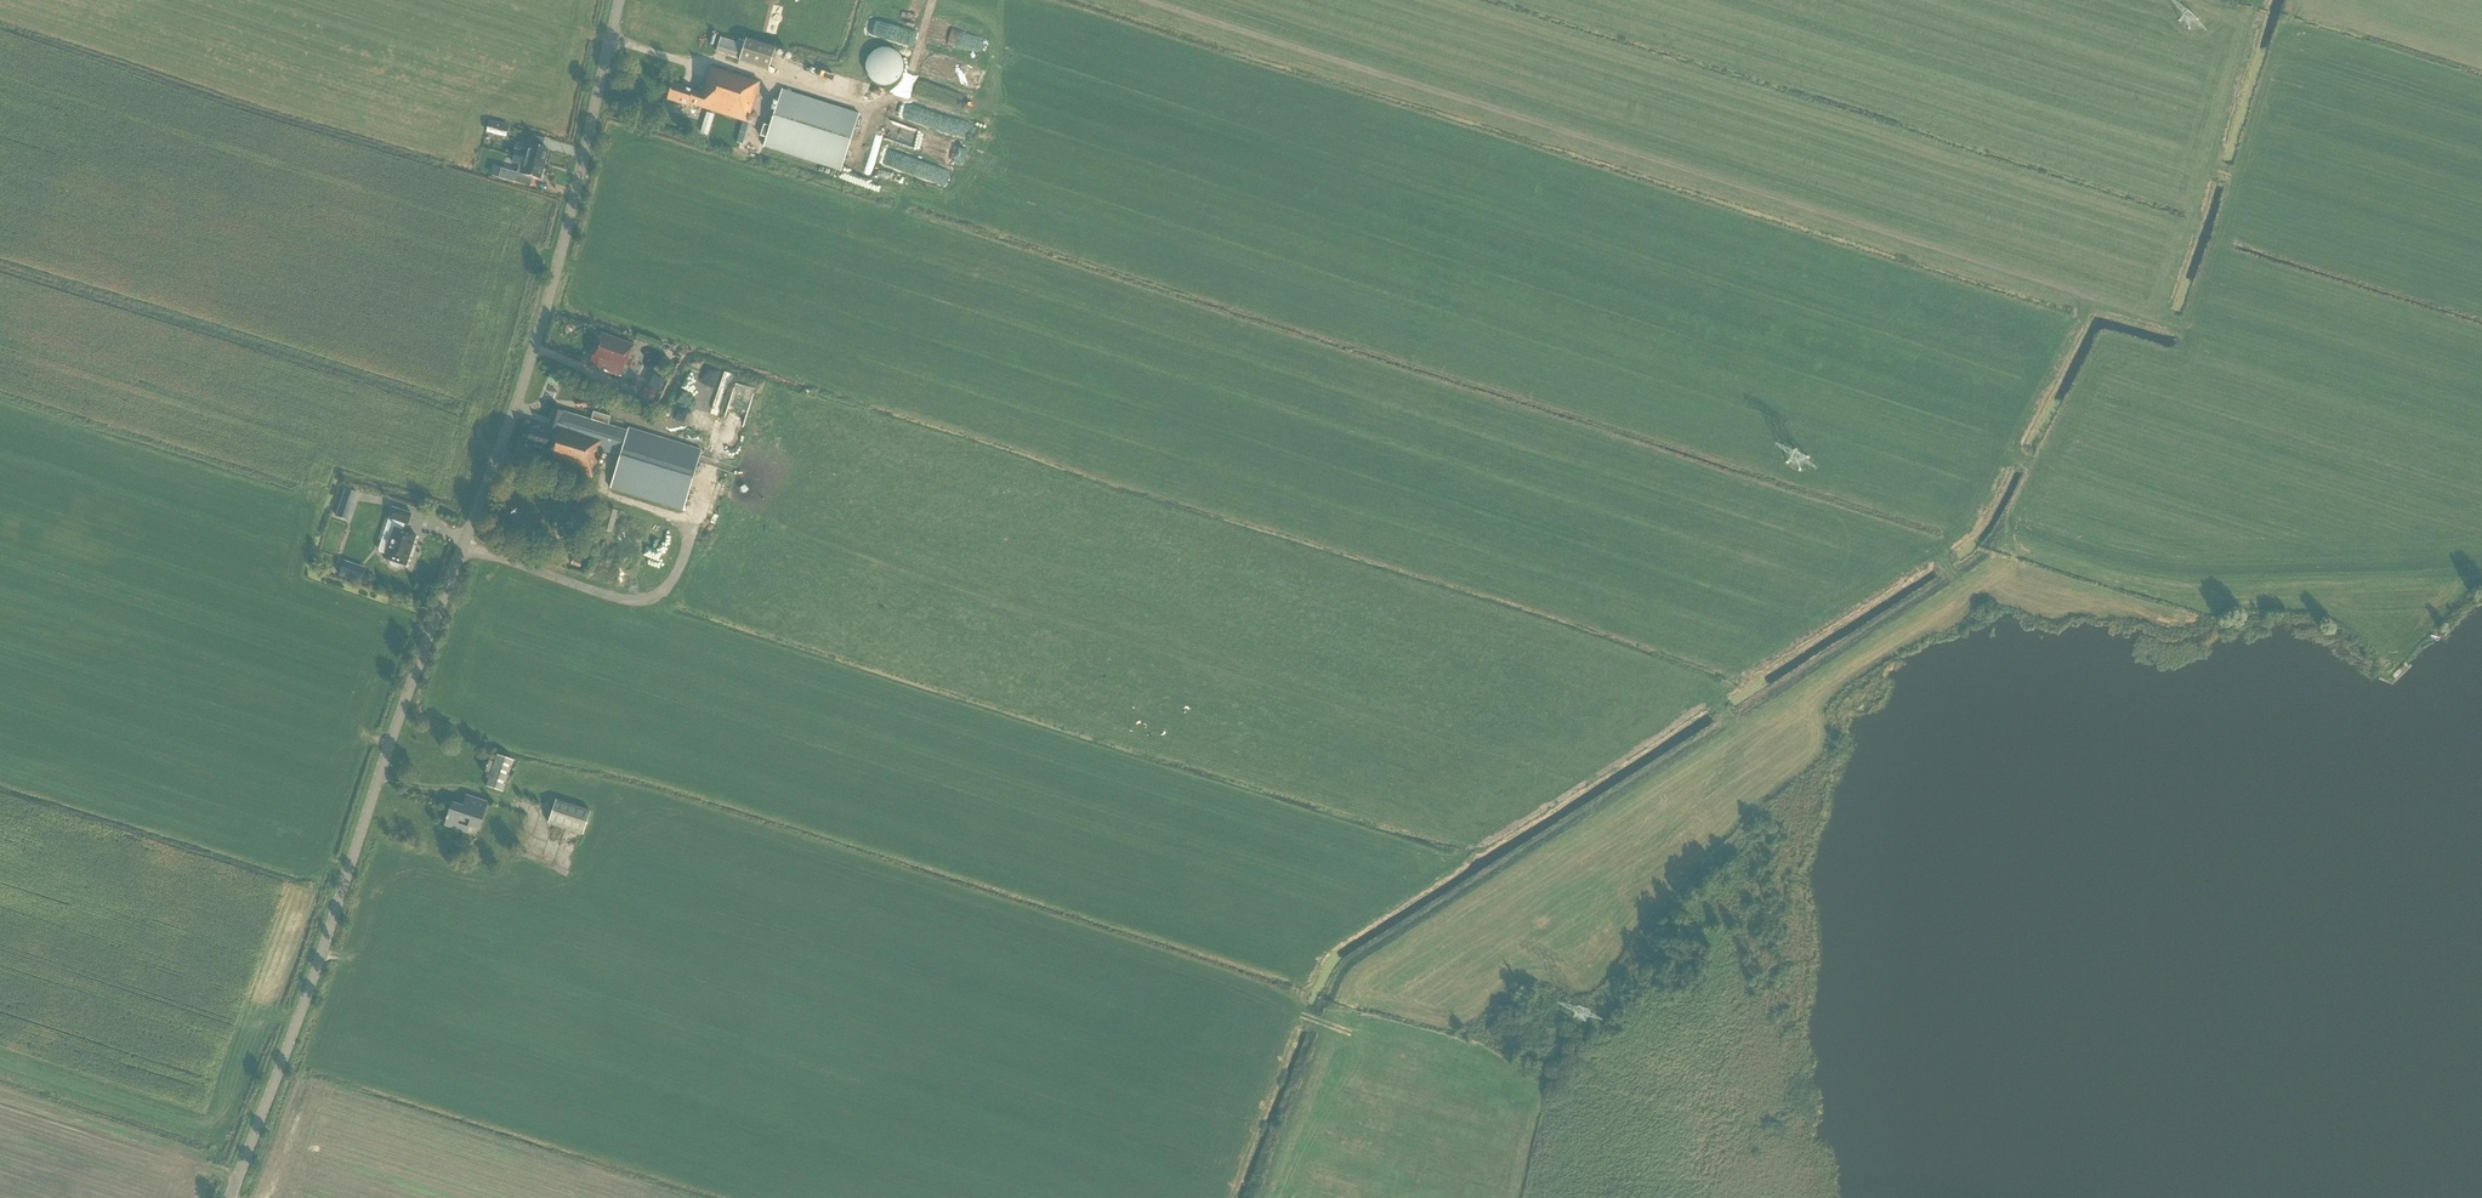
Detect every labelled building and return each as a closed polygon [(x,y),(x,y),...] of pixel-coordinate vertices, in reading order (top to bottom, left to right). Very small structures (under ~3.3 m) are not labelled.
[(745,45),(721,38),(717,51),(741,58),(745,45)] [(747,39),(741,61),(769,69),(776,48),(747,39)] [(966,85),(968,68),(944,64),(941,81),(966,85)] [(747,123),(760,83),(711,67),(703,94),(672,84),(667,100),(688,107),(689,105),(747,123)] [(827,93),(835,96),(841,80),(833,77),(827,93)] [(862,99),(863,84),(842,83),(841,98),(862,99)] [(859,115),(782,90),(763,147),(840,172),(859,115)] [(506,130),(491,126),(488,138),(503,142),(506,130)] [(513,155),(544,165),(548,149),(530,144),(527,154),(515,150),(513,155)] [(540,180),(544,165),(513,155),(511,162),(525,165),(522,175),(540,180)] [(518,173),(501,168),(499,178),(515,182),(518,173)] [(598,364),(596,368),(621,378),(633,345),(601,334),(591,361),(598,364)] [(657,396),(665,383),(655,377),(647,389),(657,396)] [(591,420),(565,412),(553,409),(546,433),(532,429),(527,444),(544,449),(540,463),(590,478),(599,450),(619,456),(609,490),(684,512),(702,450),(629,428),(628,431),(609,425),(611,417),(594,411),(591,420)] [(346,489),(336,516),(346,519),(352,499),(355,500),(357,493),(346,489)] [(382,541),(378,552),(386,554),(384,559),(390,561),(392,565),(397,567),(400,564),(406,566),(416,536),(402,531),(405,524),(408,526),(412,514),(392,508),(389,519),(397,522),(390,543),(382,541)] [(366,569),(344,562),(339,577),(360,584),(366,569)] [(514,760),(497,754),(485,786),(503,792),(514,760)] [(482,771),(488,773),(492,763),(486,760),(482,771)] [(478,831),(488,803),(474,798),(470,809),(452,803),(445,825),(467,833),(469,828),(478,831)] [(556,800),(549,824),(584,835),(591,810),(556,800)] [(195,1104),(212,1105),(213,1097),(196,1096),(195,1104)]
